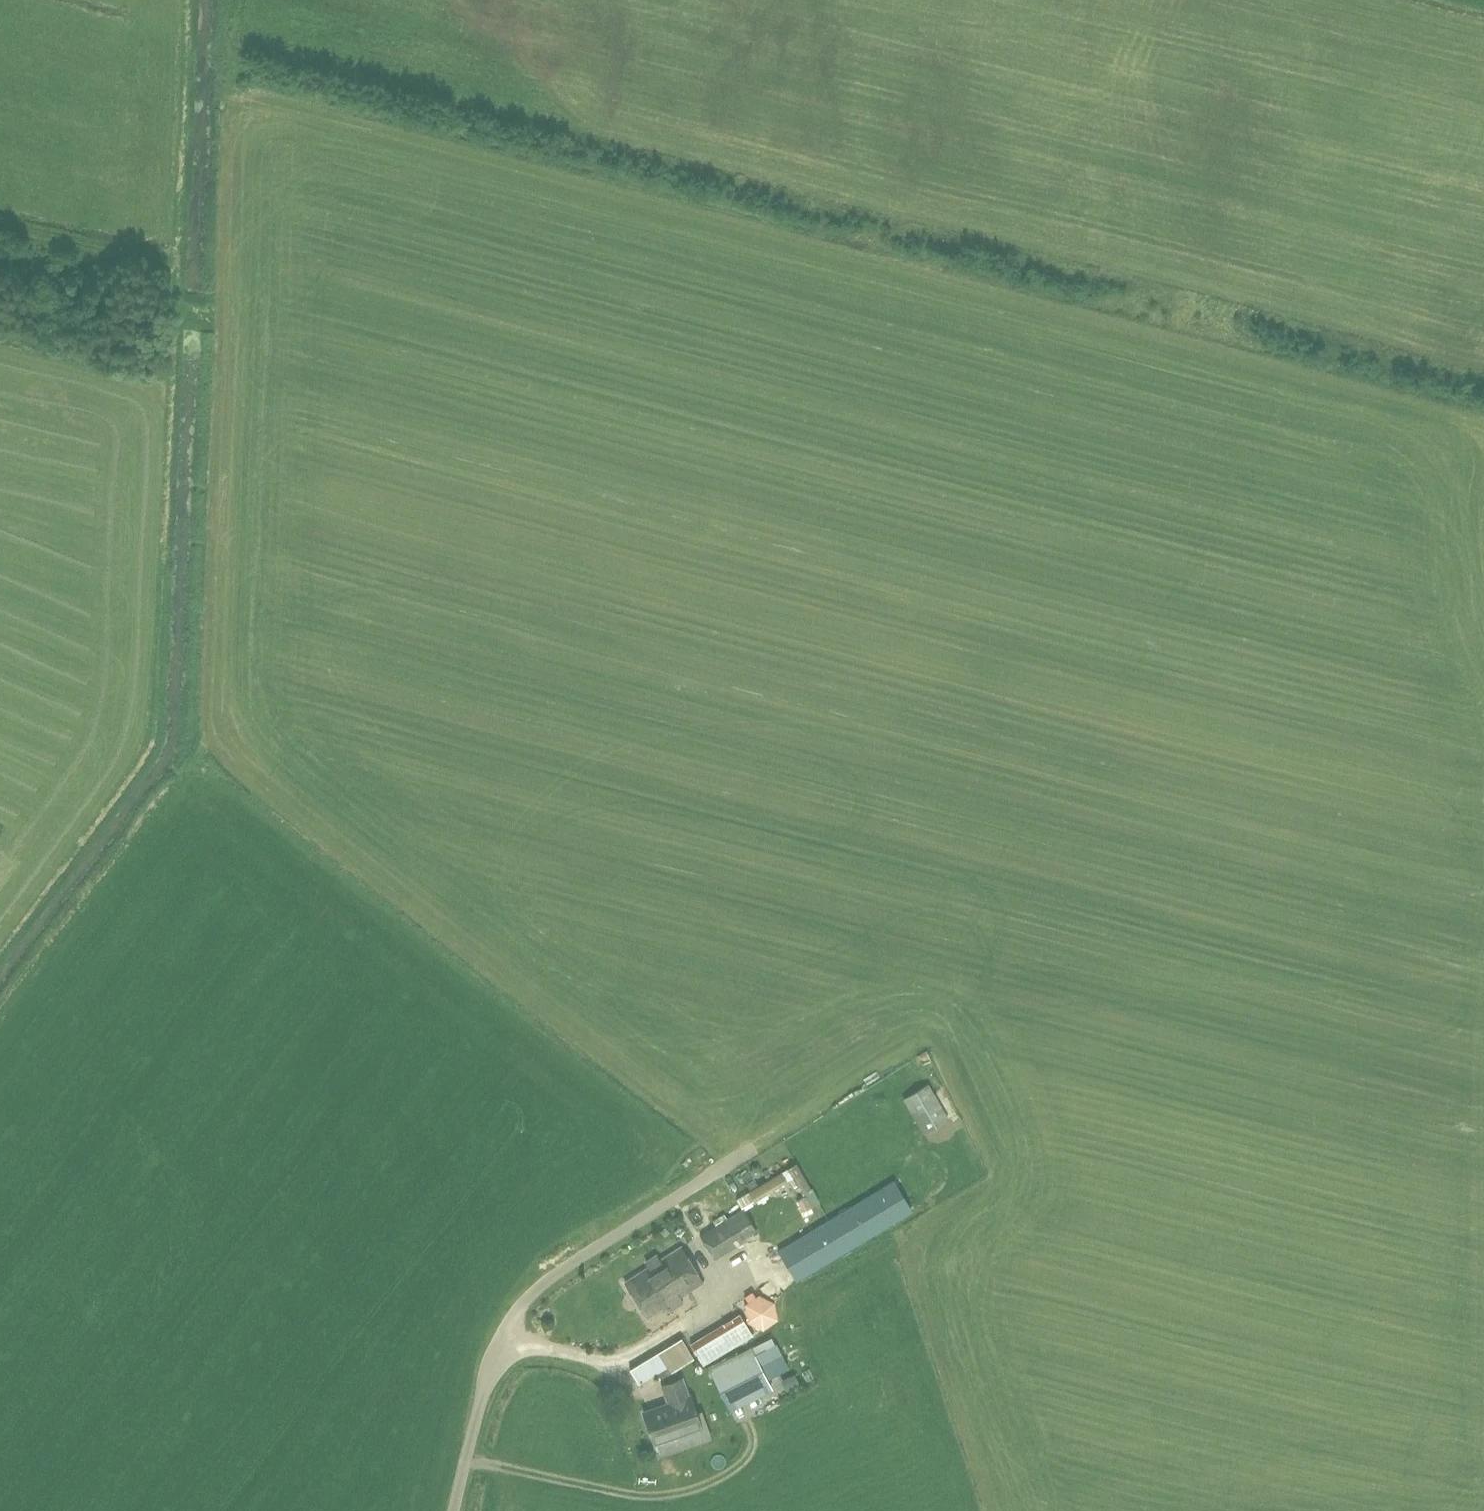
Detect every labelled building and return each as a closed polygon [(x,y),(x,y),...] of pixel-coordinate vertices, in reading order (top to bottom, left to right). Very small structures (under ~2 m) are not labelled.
[(948,1120),(938,1101),(928,1084),(904,1099),(915,1117),(924,1134),(948,1120)] [(754,1202),(788,1182),(783,1172),(749,1192),(754,1202)] [(797,1280),(912,1210),(894,1181),(779,1250),(797,1280)] [(718,1224),(700,1235),(715,1259),(743,1243),(740,1239),(728,1218),(727,1218),(718,1224)] [(646,1318),(688,1291),(666,1256),(624,1282),(646,1318)] [(763,1328),(776,1319),(774,1303),(759,1296),(746,1305),(748,1321),(763,1328)] [(742,1311),(692,1335),(703,1357),(753,1333),(742,1311)] [(768,1337),(751,1345),(768,1379),(785,1371),(768,1337)] [(638,1383),(668,1366),(671,1372),(694,1358),(681,1338),(660,1352),(630,1370),(638,1383)] [(655,1443),(702,1426),(691,1395),(689,1396),(683,1378),(662,1385),(669,1403),(644,1412),(655,1443)]
